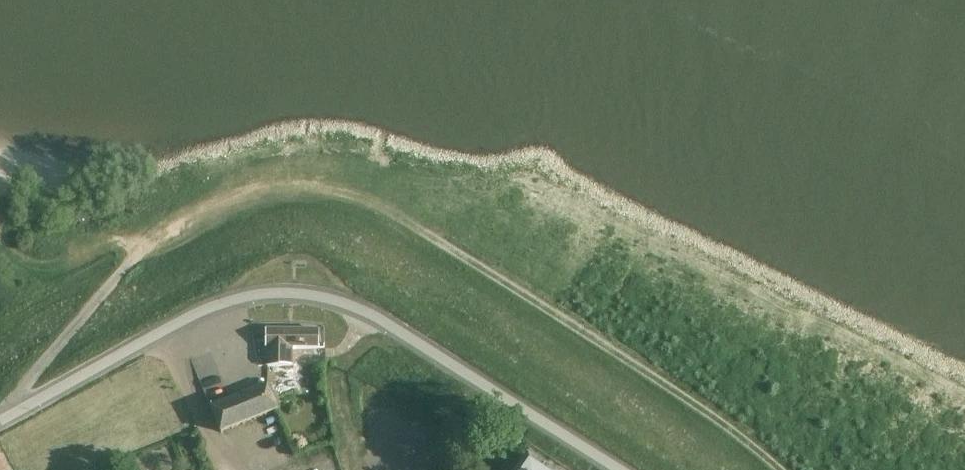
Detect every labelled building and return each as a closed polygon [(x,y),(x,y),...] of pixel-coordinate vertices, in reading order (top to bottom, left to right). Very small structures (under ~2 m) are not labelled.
[(267,329),(266,366),(292,365),(292,348),(318,348),(318,329),(267,329)] [(210,407),(221,432),(278,409),(268,384),(210,407)] [(528,455),(518,469),(550,469),(528,455)]
